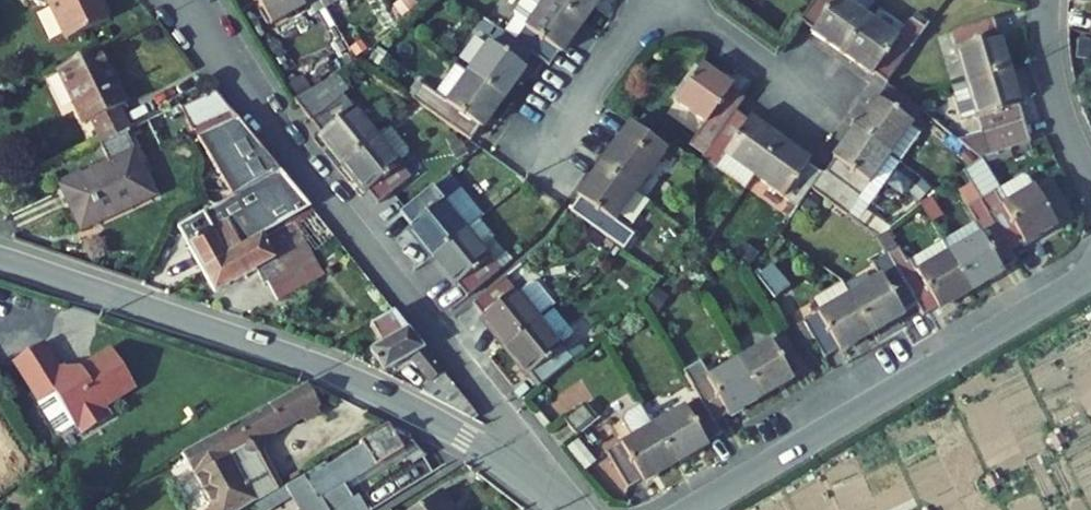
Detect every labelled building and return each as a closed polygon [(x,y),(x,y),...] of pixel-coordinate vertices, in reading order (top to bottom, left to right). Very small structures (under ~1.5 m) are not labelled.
[(46,6),(51,3),(68,40),(109,20),(100,0),(37,0),(46,6)] [(316,0),(261,0),(275,24),(316,0)] [(583,24),(551,0),(522,0),(512,14),(515,17),(505,32),(551,66),(560,52),(562,53),(583,24)] [(583,24),(601,0),(551,0),(583,24)] [(869,18),(844,0),(816,0),(801,21),(814,30),(813,32),(843,54),(869,18)] [(917,14),(913,19),(926,28),(930,23),(917,14)] [(873,75),(875,73),(888,82),(926,28),(913,19),(899,39),(869,18),(843,54),(873,75)] [(992,20),(952,32),(967,83),(1010,71),(999,35),(997,36),(992,20)] [(504,98),(526,68),(490,42),(468,73),(504,98)] [(121,107),(127,104),(101,49),(59,69),(85,124),(91,121),(101,143),(124,133),(131,129),(121,107)] [(447,102),(468,73),(457,64),(435,94),(447,102)] [(732,86),(702,65),(676,102),(707,124),(692,145),(705,155),(736,111),(745,99),(730,88),(732,86)] [(1029,143),(1018,107),(1021,105),(1010,71),(967,83),(983,133),(959,139),(969,148),(978,155),(981,158),(999,152),(1029,143)] [(504,98),(468,73),(447,102),(435,94),(424,86),(414,99),(472,140),(481,127),(483,128),(504,98)] [(343,164),(378,136),(343,95),(349,90),(336,75),(294,101),(322,134),(320,136),(343,164)] [(876,98),(855,128),(891,154),(901,161),(921,133),(911,126),(922,110),(888,85),(878,99),(876,98)] [(194,131),(213,163),(255,139),(217,92),(182,108),(193,132),(194,131)] [(736,111),(705,155),(703,157),(716,166),(724,154),(755,176),(781,140),(751,119),(750,120),(736,111)] [(369,191),(379,204),(412,176),(399,161),(411,151),(411,145),(393,123),(378,136),(343,164),(367,192),(369,191)] [(622,137),(601,167),(637,192),(668,149),(634,125),(624,138),(622,137)] [(833,158),(835,159),(813,190),(847,214),(858,199),(891,154),(855,128),(833,158)] [(82,229),(154,196),(124,133),(101,143),(111,163),(62,186),(82,229)] [(213,163),(232,197),(241,193),(248,204),(260,197),(258,194),(286,178),(255,139),(213,163)] [(781,140),(755,176),(799,207),(823,172),(810,163),(811,161),(781,140)] [(961,159),(969,166),(978,155),(969,148),(961,159)] [(999,152),(981,158),(986,164),(1002,159),(999,152)] [(1000,189),(986,164),(981,158),(964,171),(981,200),(1010,250),(1024,242),(1026,243),(1057,225),(1056,223),(1043,200),(1035,187),(1029,176),(1023,175),(1000,189)] [(579,196),(581,198),(572,211),(606,236),(637,192),(601,167),(579,196)] [(232,197),(225,201),(239,224),(248,219),(258,238),(287,221),(311,207),(286,178),(258,194),(260,197),(248,204),(241,193),(232,197)] [(1070,214),(1049,178),(1035,187),(1043,200),(1056,223),(1070,214)] [(411,227),(410,229),(433,257),(467,229),(433,188),(401,214),(411,227)] [(649,201),(637,192),(606,236),(618,245),(649,201)] [(930,197),(925,200),(936,218),(941,215),(930,197)] [(858,199),(847,214),(878,237),(889,228),(866,211),(869,207),(858,199)] [(921,204),(931,220),(936,218),(925,200),(921,204)] [(950,253),(972,291),(1004,272),(1003,270),(1017,262),(1010,250),(981,200),(968,208),(976,221),(943,240),(950,253)] [(225,201),(179,227),(203,269),(258,238),(248,219),(239,224),(225,201)] [(340,244),(311,207),(287,221),(315,259),(340,244)] [(278,301),(324,277),(315,259),(287,221),(258,238),(203,269),(216,292),(257,270),(265,285),(269,282),(278,301)] [(889,254),(901,248),(889,228),(878,237),(889,254)] [(458,285),(468,297),(501,271),(467,229),(433,257),(456,286),(458,285)] [(584,240),(593,247),(602,236),(592,229),(584,240)] [(908,260),(915,273),(950,253),(943,240),(908,260)] [(925,316),(939,307),(941,309),(972,291),(950,253),(915,273),(908,260),(901,248),(889,254),(897,268),(918,304),(925,316)] [(775,299),(791,286),(773,264),(757,276),(775,299)] [(873,333),(905,314),(904,312),(918,304),(897,268),(851,295),(873,333)] [(482,318),(505,347),(539,319),(516,290),(511,283),(520,275),(516,269),(473,304),(484,317),(482,318)] [(653,310),(664,297),(655,290),(645,303),(653,310)] [(841,351),(873,333),(851,295),(804,322),(815,341),(826,358),(840,350),(841,351)] [(539,319),(505,347),(528,375),(530,374),(540,387),(573,361),(566,351),(552,334),(565,323),(553,308),(539,319)] [(640,329),(650,321),(642,311),(632,319),(640,329)] [(371,325),(382,344),(371,350),(384,372),(410,358),(431,383),(421,392),(475,420),(478,417),(395,312),(371,325)] [(810,344),(815,341),(804,322),(799,325),(810,344)] [(566,351),(573,361),(596,342),(589,333),(566,351)] [(786,333),(740,360),(762,398),(794,379),(793,377),(807,369),(786,333)] [(59,368),(44,344),(17,362),(42,403),(40,404),(58,432),(64,434),(76,426),(83,436),(114,417),(107,406),(137,387),(114,350),(79,372),(59,368)] [(730,417),(762,398),(740,360),(708,378),(693,386),(700,398),(715,423),(729,415),(730,417)] [(210,508),(207,509),(245,509),(279,490),(261,458),(263,438),(303,416),(306,423),(320,414),(317,408),(320,406),(307,383),(182,452),(210,508)] [(677,464),(708,445),(707,443),(722,435),(715,423),(700,398),(655,426),(677,464)] [(563,419),(577,435),(596,420),(582,404),(563,419)] [(355,500),(346,485),(403,447),(389,424),(360,442),(362,445),(325,468),(323,463),(286,486),(287,488),(277,494),(286,509),(360,509),(355,500)] [(645,482),(677,464),(655,426),(608,453),(629,489),(644,481),(645,482)] [(597,461),(578,439),(567,449),(585,470),(597,461)] [(403,447),(346,485),(355,500),(426,456),(412,441),(403,447)] [(440,491),(415,509),(454,509),(440,491)] [(65,494),(53,502),(58,509),(75,509),(65,494)]
